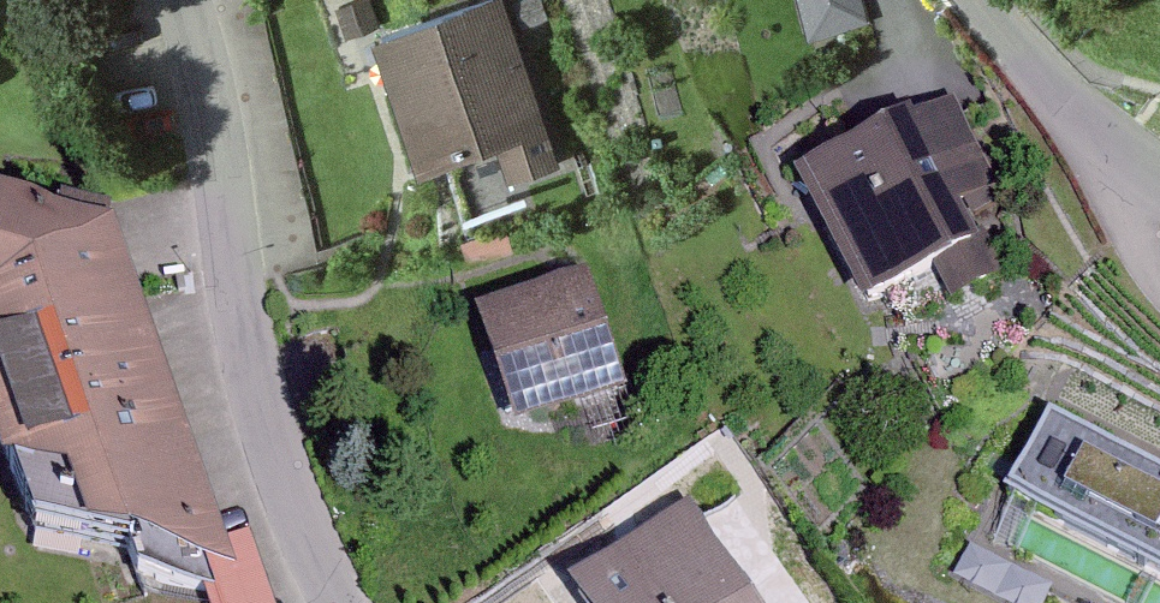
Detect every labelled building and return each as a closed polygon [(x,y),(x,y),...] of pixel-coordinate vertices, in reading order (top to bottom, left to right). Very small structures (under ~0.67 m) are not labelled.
[(337,4),(347,31),(378,20),(371,0),(348,0),(337,4)] [(560,160),(508,0),(466,0),(378,29),(421,161),(497,136),(510,176),(560,160)] [(522,25),(548,17),(543,0),(514,0),(522,25)] [(806,27),(853,15),(849,0),(799,0),(806,27)] [(994,182),(951,100),(917,118),(911,106),(794,167),(865,301),(936,264),(976,243),(955,203),(994,182)] [(205,590),(108,315),(120,302),(96,233),(28,221),(0,216),(0,465),(15,508),(111,526),(128,576),(205,590)] [(976,243),(936,264),(952,298),(997,276),(985,251),(992,247),(987,238),(976,243)] [(478,310),(517,423),(625,387),(587,273),(478,310)] [(1051,410),(1007,491),(1159,569),(1159,466),(1051,410)] [(588,602),(758,602),(689,504),(574,583),(588,602)]
